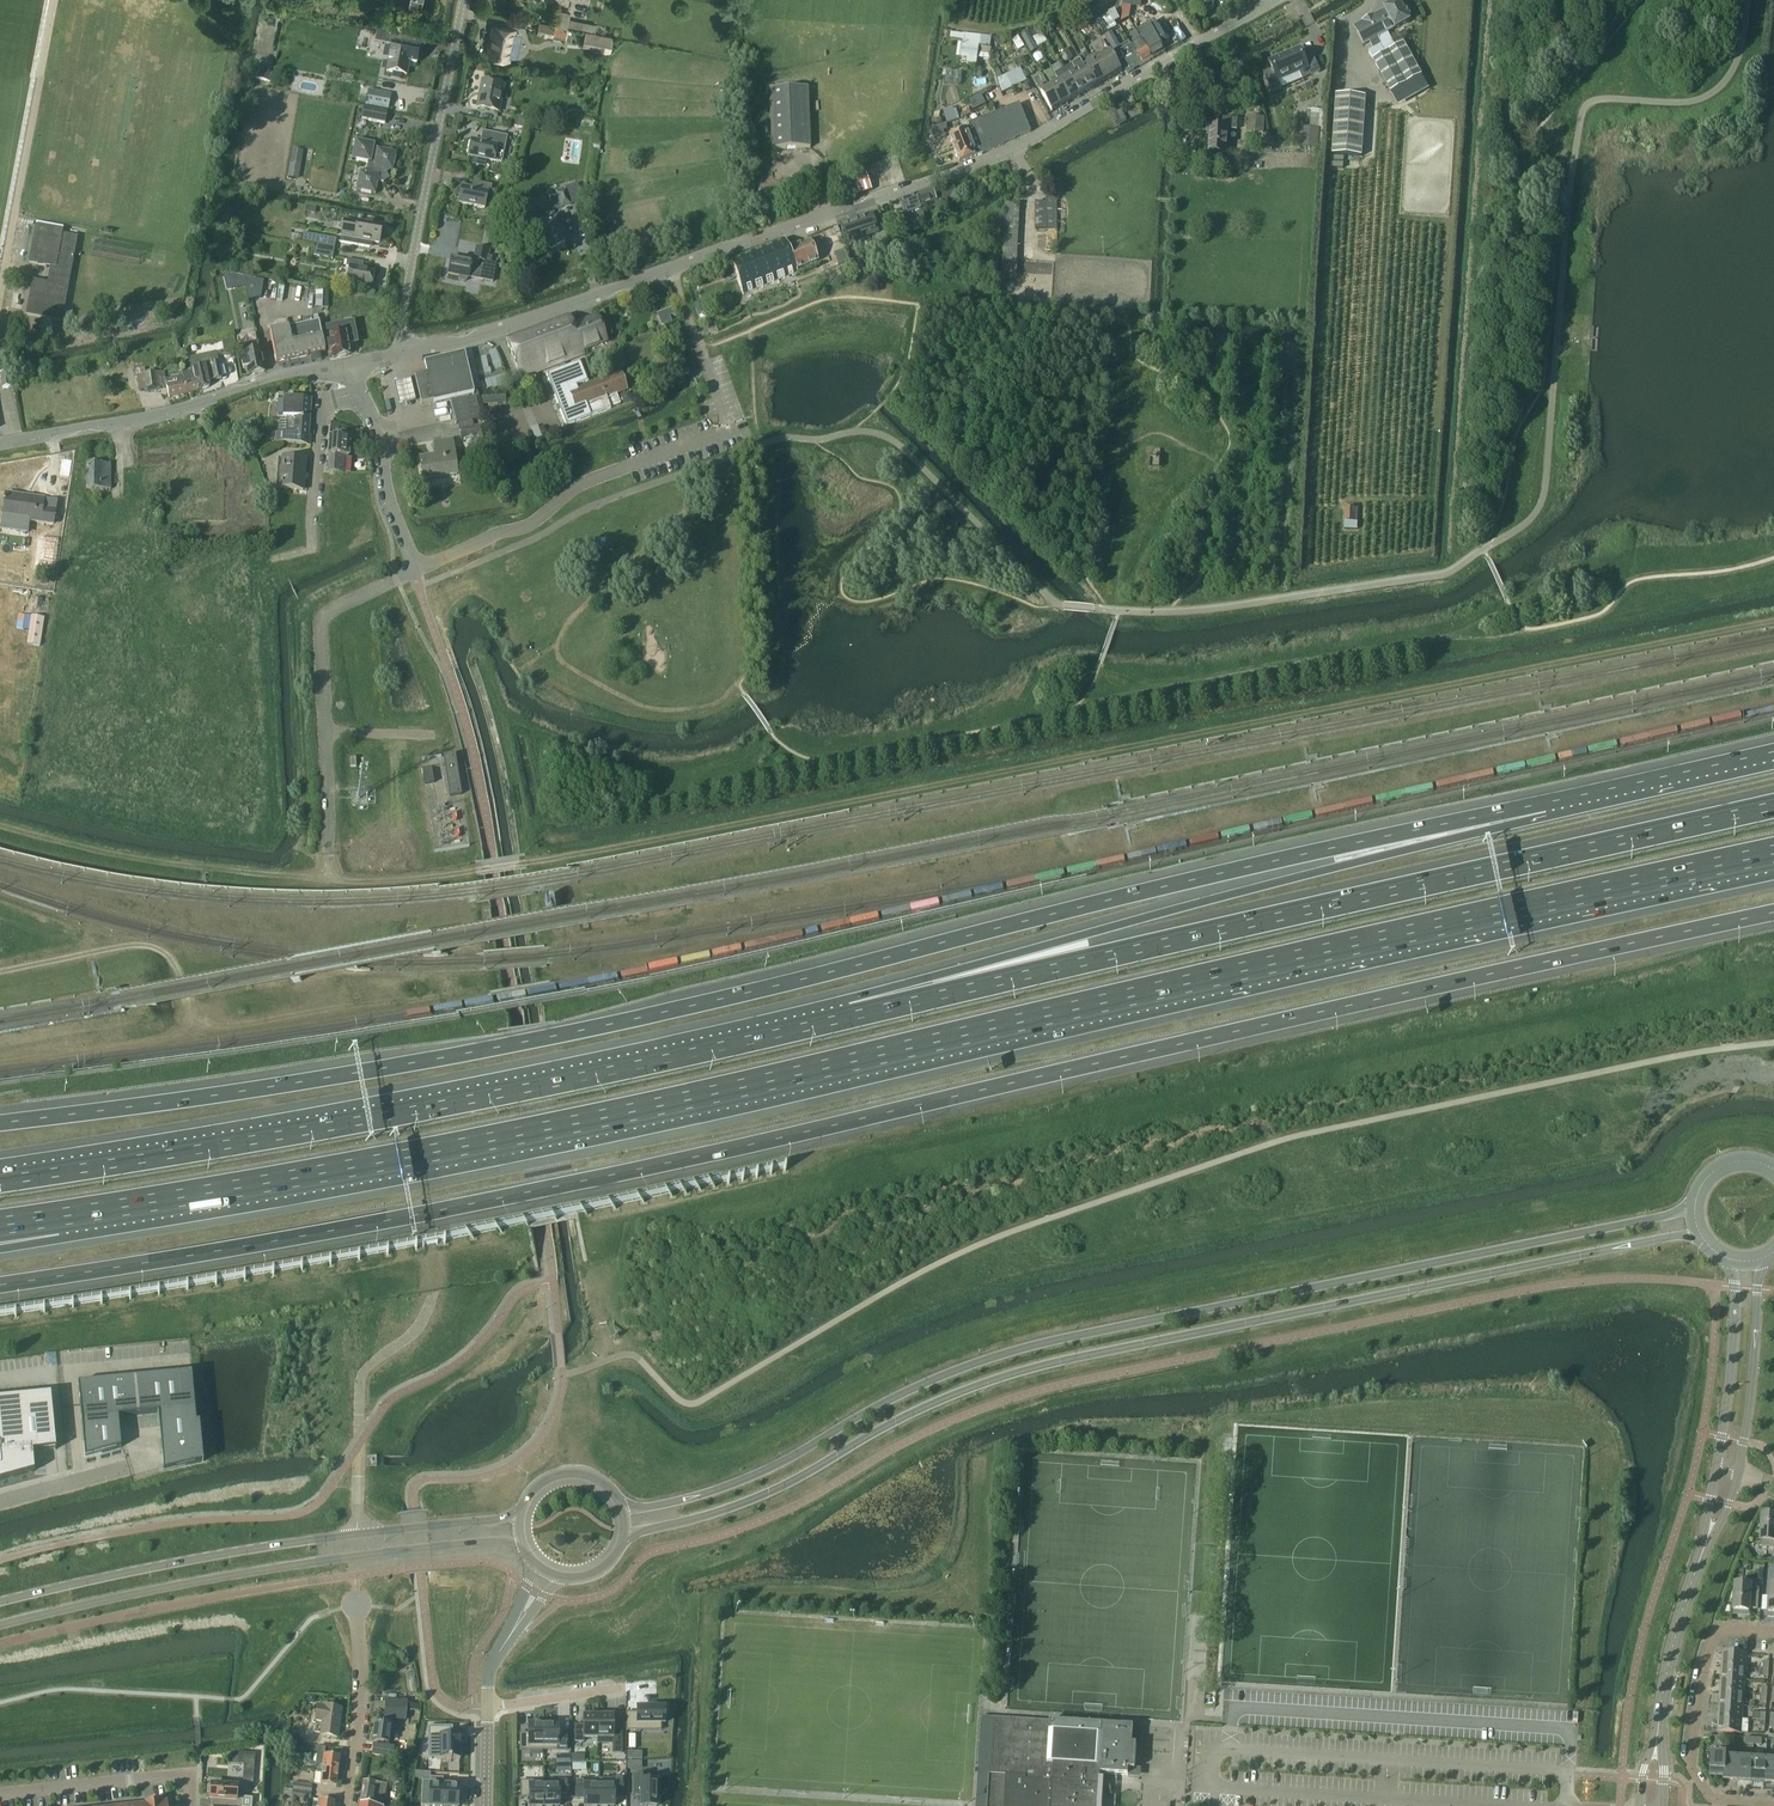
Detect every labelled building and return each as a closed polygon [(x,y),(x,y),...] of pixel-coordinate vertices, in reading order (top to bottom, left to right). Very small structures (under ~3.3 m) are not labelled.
[(1202,9),(1205,7),(1208,9),(1211,9),(1212,8),(1213,8),(1213,7),(1214,6),(1213,3),(1216,1),(1215,0),(1197,0),(1202,9)] [(1374,63),(1405,47),(1404,44),(1396,48),(1387,33),(1394,29),(1395,30),(1409,22),(1408,20),(1409,18),(1406,12),(1403,12),(1398,2),(1397,2),(1396,2),(1394,2),(1391,3),(1389,6),(1390,6),(1384,10),(1385,11),(1354,28),(1364,46),(1370,42),(1374,49),(1381,45),(1386,54),(1373,61),(1374,63)] [(598,25),(570,19),(571,12),(558,9),(555,24),(597,32),(598,25)] [(1083,21),(1088,30),(1094,27),(1099,37),(1109,32),(1098,13),(1083,21)] [(1105,21),(1110,31),(1117,27),(1111,18),(1113,17),(1111,14),(1103,19),(1104,21),(1105,21)] [(1134,29),(1132,25),(1129,20),(1128,20),(1118,26),(1124,35),(1134,29)] [(554,27),(540,24),(538,33),(552,36),(554,27)] [(515,30),(494,26),(488,56),(509,60),(515,30)] [(569,30),(556,27),(554,36),(567,39),(569,30)] [(1039,30),(1029,32),(1033,41),(1042,36),(1039,30)] [(609,53),(612,37),(587,32),(584,48),(609,53)] [(979,47),(990,48),(991,38),(951,33),(950,40),(962,41),(960,57),(969,59),(968,63),(976,65),(979,47)] [(1165,52),(1154,34),(1141,42),(1152,60),(1165,52)] [(1106,39),(1109,45),(1115,42),(1112,36),(1106,39)] [(1004,46),(1001,37),(993,38),(996,48),(1004,46)] [(1152,60),(1141,42),(1136,45),(1130,48),(1141,66),(1152,60)] [(386,72),(406,76),(409,62),(416,64),(419,49),(392,44),(386,72)] [(1405,47),(1374,63),(1390,93),(1421,76),(1405,47)] [(1131,72),(1141,66),(1130,48),(1117,56),(1127,73),(1130,71),(1131,72)] [(1303,56),(1299,49),(1269,62),(1272,70),(1263,73),(1272,93),(1281,89),(1278,81),(1307,69),(1310,77),(1320,72),(1311,53),(1303,56)] [(1065,53),(1069,61),(1073,59),(1069,51),(1065,53)] [(1090,58),(1088,55),(1087,53),(1083,55),(1089,66),(1085,69),(1095,87),(1104,82),(1090,58)] [(1094,55),(1090,58),(1104,82),(1121,72),(1111,54),(1098,61),(1094,55)] [(1087,92),(1073,68),(1072,65),(1062,71),(1067,79),(1078,97),(1087,92)] [(1077,65),(1073,68),(1087,92),(1095,87),(1085,69),(1081,71),(1077,65)] [(255,70),(253,82),(270,85),(272,73),(255,70)] [(1069,102),(1055,78),(1051,71),(1047,73),(1055,86),(1050,89),(1061,107),(1069,102)] [(1078,97),(1067,79),(1062,71),(1054,75),(1056,78),(1055,78),(1069,102),(1078,97)] [(1034,80),(1038,88),(1042,85),(1046,84),(1042,76),(1034,80)] [(478,108),(497,112),(503,85),(483,81),(478,108)] [(1052,112),(1061,107),(1050,89),(1046,91),(1042,85),(1038,88),(1052,112)] [(809,148),(807,89),(769,90),(771,150),(809,148)] [(368,91),(366,105),(387,110),(390,95),(368,91)] [(968,102),(973,112),(986,105),(980,94),(972,98),(973,100),(968,102)] [(1361,158),(1365,97),(1352,96),(1336,95),(1332,156),(1349,157),(1361,158)] [(948,136),(959,164),(991,151),(1031,132),(1019,104),(967,125),(969,128),(948,136)] [(363,108),(361,120),(385,124),(387,112),(363,108)] [(1116,109),(1108,113),(1114,124),(1121,120),(1116,109)] [(514,116),(512,127),(523,130),(525,119),(514,116)] [(592,131),(594,122),(566,117),(564,125),(592,131)] [(1262,135),(1263,119),(1247,118),(1246,134),(1262,135)] [(1236,129),(1237,120),(1222,119),(1222,129),(1209,128),(1208,154),(1212,154),(1211,164),(1221,165),(1221,155),(1226,155),(1228,129),(1236,129)] [(928,131),(926,135),(932,136),(943,132),(947,130),(946,125),(928,131)] [(1316,150),(1318,130),(1301,129),(1300,149),(1316,150)] [(482,131),(480,142),(471,140),(468,157),(494,162),(502,164),(507,137),(482,131)] [(360,171),(356,191),(375,195),(377,185),(381,183),(383,183),(390,179),(386,174),(389,171),(393,172),(396,153),(374,148),(374,145),(355,141),(351,160),(368,164),(366,170),(363,172),(360,171)] [(599,155),(600,144),(592,143),(591,153),(599,155)] [(296,179),(301,151),(292,150),(287,178),(296,179)] [(866,178),(849,184),(854,198),(872,192),(866,178)] [(458,203),(484,209),(487,193),(490,193),(492,186),(478,183),(476,190),(462,187),(458,203)] [(553,211),(583,201),(577,184),(556,192),(558,200),(555,201),(555,200),(554,200),(554,201),(550,202),(553,211)] [(959,198),(955,186),(941,191),(945,203),(959,198)] [(939,205),(933,189),(899,201),(908,224),(916,221),(917,222),(926,219),(921,206),(931,203),(932,207),(939,205)] [(1035,230),(1057,229),(1055,193),(1045,194),(1046,203),(1035,203),(1035,230)] [(1016,280),(1019,204),(1005,204),(1002,279),(1016,280)] [(848,222),(840,225),(846,243),(878,233),(874,218),(872,214),(865,216),(857,219),(857,218),(848,221),(848,222)] [(888,216),(881,219),(885,230),(892,228),(888,216)] [(558,226),(555,217),(537,223),(546,250),(547,249),(549,251),(555,249),(556,246),(564,244),(561,237),(563,236),(560,226),(558,226)] [(379,244),(382,226),(343,219),(339,243),(365,247),(366,241),(379,244)] [(47,282),(32,279),(25,315),(63,322),(78,237),(63,234),(63,230),(35,225),(28,262),(50,266),(47,282)] [(332,260),(336,240),(303,234),(301,245),(315,247),(313,256),(332,260)] [(289,242),(300,245),(302,237),(290,235),(289,242)] [(728,261),(742,295),(796,274),(795,270),(817,262),(808,240),(786,249),(782,240),(728,261)] [(467,278),(469,278),(470,269),(489,272),(492,258),(488,257),(489,250),(476,248),(474,261),(476,261),(475,263),(451,259),(448,274),(459,276),(458,279),(460,282),(464,282),(467,281),(467,278)] [(843,250),(836,253),(838,258),(846,256),(843,250)] [(363,263),(347,260),(345,267),(349,268),(346,284),(371,288),(374,271),(362,269),(363,263)] [(672,307),(656,314),(661,327),(671,322),(669,317),(675,315),(672,307)] [(607,342),(597,316),(571,326),(582,352),(607,342)] [(546,375),(548,381),(566,426),(610,409),(610,408),(620,405),(616,394),(626,391),(620,374),(577,389),(576,386),(588,382),(580,361),(565,367),(564,363),(583,356),(582,352),(571,326),(568,317),(505,340),(520,380),(556,366),(558,370),(546,375)] [(352,321),(325,326),(327,338),(329,345),(326,345),(327,352),(327,353),(331,352),(332,357),(332,358),(348,355),(346,345),(356,343),(352,321)] [(319,322),(270,332),(276,363),(325,353),(319,322)] [(246,369),(247,376),(263,373),(259,352),(243,355),(244,361),(240,362),(241,370),(246,369)] [(474,394),(473,394),(464,354),(424,363),(426,375),(414,377),(415,380),(421,405),(433,403),(433,404),(474,394)] [(233,356),(226,358),(229,372),(236,370),(233,356)] [(221,380),(217,363),(200,368),(192,369),(197,392),(209,388),(208,383),(221,380)] [(197,392),(192,369),(189,370),(190,372),(181,374),(182,377),(186,394),(197,392)] [(166,388),(165,381),(164,373),(161,373),(160,370),(157,371),(157,374),(137,377),(139,392),(166,388)] [(0,374),(3,388),(10,387),(8,373),(0,374)] [(186,394),(182,377),(165,381),(166,388),(168,399),(186,394)] [(410,382),(392,386),(397,409),(415,405),(410,382)] [(310,415),(311,399),(296,399),(287,399),(287,413),(310,415)] [(465,399),(450,403),(455,425),(470,421),(465,399)] [(278,429),(297,430),(309,431),(310,415),(287,413),(287,418),(283,418),(278,424),(278,429)] [(461,437),(475,434),(474,427),(459,429),(461,437)] [(278,429),(278,431),(278,434),(276,434),(275,443),(308,446),(309,431),(297,430),(278,429)] [(347,458),(348,439),(329,438),(327,457),(329,457),(328,474),(343,475),(344,458),(347,458)] [(457,474),(452,440),(433,443),(436,458),(430,459),(430,457),(419,458),(422,479),(457,474)] [(256,457),(262,453),(256,441),(249,445),(256,457)] [(303,491),(305,460),(281,458),(278,489),(303,491)] [(110,464),(86,464),(86,489),(110,490),(110,464)] [(0,524),(0,532),(27,536),(29,522),(54,525),(57,507),(54,507),(43,506),(44,499),(5,493),(0,524)] [(1357,529),(1357,522),(1357,508),(1345,508),(1344,522),(1345,522),(1344,529),(1357,529)] [(34,599),(32,610),(40,611),(42,601),(34,599)] [(44,620),(36,618),(32,647),(40,648),(44,620)] [(449,797),(461,795),(455,755),(443,757),(449,797)] [(433,783),(431,768),(421,770),(423,785),(433,783)] [(493,922),(491,907),(484,908),(486,923),(493,922)] [(195,1423),(191,1373),(78,1384),(85,1458),(121,1448),(119,1430),(118,1417),(158,1413),(159,1426),(163,1471),(202,1462),(198,1422),(195,1423)] [(56,1450),(51,1394),(0,1399),(0,1481),(34,1471),(32,1452),(56,1450)] [(1762,1514),(1760,1547),(1773,1548),(1773,1554),(1773,1515),(1762,1514)] [(1758,1609),(1759,1589),(1750,1589),(1750,1585),(1735,1584),(1733,1611),(1748,1611),(1748,1609),(1758,1609)] [(1722,1666),(1744,1668),(1745,1655),(1723,1653),(1722,1666)] [(1743,1681),(1744,1668),(1722,1666),(1721,1679),(1743,1681)] [(1743,1694),(1743,1681),(1721,1679),(1720,1692),(1743,1694)] [(1742,1707),(1743,1694),(1720,1692),(1719,1705),(1742,1707)] [(383,1719),(405,1720),(406,1701),(385,1700),(383,1719)] [(1741,1719),(1742,1707),(1719,1705),(1718,1718),(1741,1719)] [(341,1710),(324,1708),(324,1709),(317,1708),(315,1722),(322,1723),(320,1736),(337,1738),(341,1710)] [(661,1724),(664,1724),(664,1708),(636,1708),(636,1713),(626,1713),(626,1731),(637,1731),(661,1731),(661,1724)] [(598,1744),(598,1716),(596,1716),(596,1715),(589,1715),(589,1716),(583,1716),(583,1725),(574,1725),(574,1742),(583,1742),(583,1738),(597,1738),(597,1744),(598,1744)] [(621,1754),(621,1725),(613,1725),(613,1717),(606,1717),(606,1715),(600,1715),(600,1716),(598,1716),(598,1744),(612,1744),(612,1754),(621,1754)] [(1135,1768),(1137,1744),(1132,1744),(1134,1723),(1050,1718),(1050,1720),(982,1715),(978,1766),(981,1766),(981,1773),(978,1773),(976,1805),(1098,1805),(1100,1774),(1128,1775),(1129,1768),(1135,1768)] [(1740,1733),(1741,1719),(1718,1718),(1717,1731),(1740,1733)] [(397,1738),(397,1736),(395,1735),(396,1726),(375,1723),(372,1741),(388,1743),(389,1737),(397,1738)] [(543,1751),(543,1725),(540,1725),(540,1723),(534,1723),(534,1725),(528,1725),(528,1734),(519,1734),(519,1751),(543,1751)] [(566,1751),(566,1734),(557,1734),(557,1725),(551,1725),(551,1723),(545,1723),(545,1725),(543,1725),(543,1751),(566,1751)] [(446,1727),(428,1727),(428,1759),(439,1759),(439,1760),(448,1760),(448,1761),(451,1761),(451,1760),(459,1760),(459,1747),(460,1747),(460,1736),(459,1736),(446,1736),(446,1727)] [(287,1751),(306,1754),(307,1747),(288,1744),(287,1751)] [(392,1758),(393,1747),(373,1744),(371,1756),(392,1758)] [(321,1771),(337,1773),(339,1757),(324,1756),(325,1749),(317,1748),(315,1765),(322,1765),(321,1771)] [(1723,1779),(1725,1754),(1711,1753),(1709,1776),(1723,1776),(1722,1779),(1723,1779)] [(1737,1780),(1738,1758),(1726,1757),(1726,1754),(1725,1754),(1723,1779),(1737,1780)] [(1750,1781),(1752,1759),(1738,1758),(1737,1780),(1750,1781)] [(1764,1782),(1766,1759),(1752,1759),(1750,1781),(1764,1782)] [(1766,1759),(1764,1782),(1773,1783),(1773,1760),(1766,1759)] [(336,1787),(337,1773),(321,1771),(321,1776),(315,1775),(314,1784),(320,1785),(319,1785),(336,1787)] [(656,1801),(656,1795),(656,1776),(632,1776),(632,1798),(640,1798),(640,1805),(656,1805),(656,1801)] [(430,1778),(429,1796),(422,1796),(421,1805),(429,1805),(428,1805),(457,1805),(457,1802),(460,1802),(460,1793),(458,1793),(458,1787),(442,1786),(442,1778),(430,1778)] [(598,1779),(598,1781),(575,1781),(575,1798),(583,1798),(583,1805),(598,1805),(598,1779)] [(622,1779),(598,1779),(598,1805),(613,1805),(613,1798),(622,1798),(622,1779)] [(386,1785),(363,1781),(359,1805),(383,1805),(386,1785)] [(543,1781),(520,1781),(520,1798),(528,1798),(528,1805),(543,1805),(543,1781)] [(543,1781),(543,1805),(558,1805),(558,1798),(567,1798),(567,1781),(543,1781)] [(236,1787),(236,1784),(237,1784),(237,1783),(225,1783),(226,1783),(226,1786),(208,1785),(207,1793),(210,1794),(210,1800),(212,1800),(211,1805),(243,1805),(243,1801),(239,1801),(240,1787),(236,1787)] [(310,1792),(311,1785),(294,1783),(294,1790),(310,1792)] [(294,1790),(293,1797),(309,1799),(310,1792),(294,1790)]
